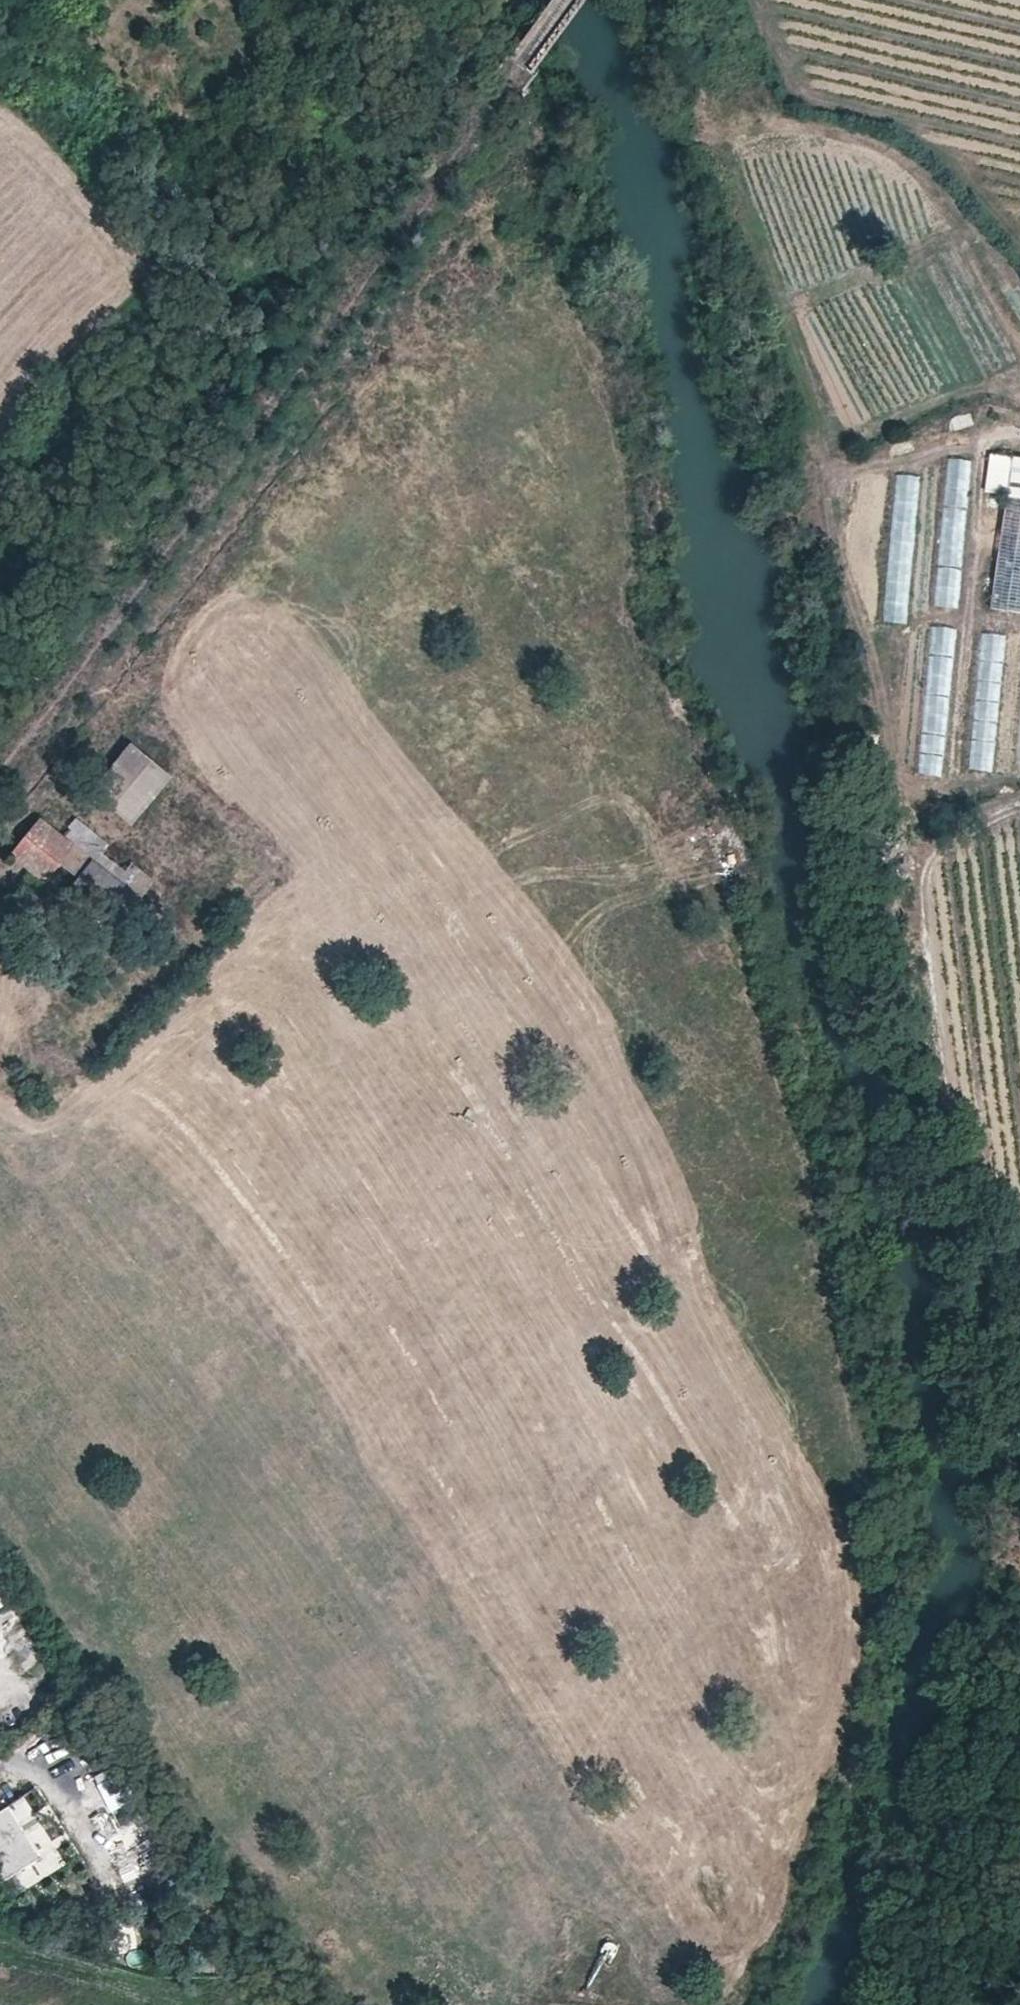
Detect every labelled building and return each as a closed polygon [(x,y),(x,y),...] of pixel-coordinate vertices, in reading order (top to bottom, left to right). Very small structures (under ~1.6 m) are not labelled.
[(974,456),(945,454),(932,606),(964,607),(974,456)] [(1019,611),(1019,459),(1013,458),(996,608),(1019,611)] [(887,621),(910,621),(915,474),(892,473),(887,621)] [(960,629),(930,625),(914,777),(947,781),(960,629)] [(996,770),(1003,632),(979,631),(972,769),(996,770)] [(131,825),(172,776),(131,744),(91,792),(131,825)] [(158,882),(75,817),(61,835),(144,900),(158,882)] [(61,835),(39,818),(10,855),(63,897),(67,893),(118,933),(144,900),(61,835)] [(0,1809),(0,1881),(40,1855),(8,1804),(0,1809)]
